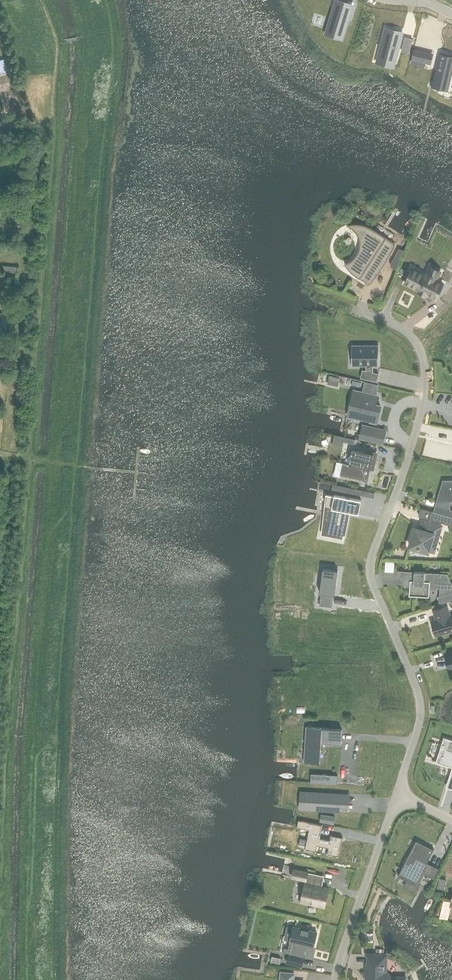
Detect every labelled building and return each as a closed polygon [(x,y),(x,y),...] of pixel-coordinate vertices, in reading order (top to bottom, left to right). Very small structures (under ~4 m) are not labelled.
[(337,1),(328,29),(345,33),(353,6),(337,1)] [(386,29),(379,57),(395,61),(403,33),(386,29)] [(414,49),(412,60),(426,64),(429,52),(414,49)] [(433,82),(450,86),(451,77),(451,56),(440,53),(433,82)] [(345,263),(345,264),(345,265),(346,267),(348,269),(350,271),(352,273),(353,274),(355,276),(365,282),(367,283),(368,284),(369,284),(370,284),(371,284),(372,283),(379,274),(382,268),(385,264),(388,260),(390,256),(393,251),(395,247),(395,245),(394,243),(394,242),(390,240),(387,238),(384,236),(381,234),(377,231),(375,230),(373,229),(370,228),(367,226),(363,225),(361,224),(358,224),(354,224),(352,224),(350,224),(349,225),(347,225),(347,226),(349,227),(355,231),(356,232),(357,235),(359,238),(359,242),(360,245),(359,249),(358,252),(357,255),(354,258),(353,259),(352,260),(345,263)] [(399,249),(392,262),(399,264),(404,251),(399,249)] [(412,266),(403,284),(419,292),(429,296),(438,300),(446,283),(439,279),(440,276),(428,270),(426,273),(412,266)] [(11,313),(3,312),(2,319),(10,320),(11,313)] [(352,346),(353,365),(366,365),(373,365),(378,365),(377,345),(352,346)] [(363,371),(361,378),(377,381),(378,374),(373,373),(366,372),(363,371)] [(340,378),(330,375),(328,384),(338,386),(340,378)] [(365,382),(362,393),(376,396),(379,385),(365,382)] [(357,392),(353,412),(361,414),(360,419),(370,421),(370,418),(377,420),(380,406),(375,405),(377,396),(376,396),(362,393),(357,392)] [(363,425),(361,431),(373,434),(375,428),(363,425)] [(334,435),(332,445),(342,447),(343,443),(344,437),(334,435)] [(341,471),(341,473),(354,476),(354,478),(368,481),(369,476),(370,469),(374,470),(376,462),(374,462),(376,454),(356,450),(355,455),(353,455),(351,464),(343,462),(341,471)] [(444,500),(448,500),(451,500),(451,480),(444,480),(444,500)] [(333,485),(332,490),(362,496),(363,491),(333,485)] [(327,521),(324,533),(346,537),(351,512),(359,514),(362,500),(335,495),(334,497),(329,496),(327,508),(331,509),(329,522),(327,521)] [(428,519),(451,526),(451,525),(451,517),(444,515),(446,509),(448,509),(448,500),(444,500),(443,500),(437,500),(434,512),(430,511),(428,519)] [(415,528),(410,547),(428,552),(429,549),(433,535),(436,536),(438,536),(439,532),(441,527),(427,522),(423,522),(422,528),(421,530),(418,529),(415,528)] [(387,561),(387,571),(396,571),(397,561),(387,561)] [(321,594),(319,606),(332,607),(333,595),(334,595),(337,570),(322,569),(320,594),(321,594)] [(415,573),(399,572),(404,584),(410,584),(409,596),(430,597),(430,586),(444,587),(445,574),(425,573),(415,572),(415,573)] [(446,594),(439,596),(439,605),(449,602),(446,594)] [(432,621),(436,636),(451,631),(451,616),(450,616),(449,613),(448,607),(434,611),(436,617),(438,617),(439,619),(432,621)] [(306,727),(304,762),(320,763),(321,744),(341,745),(342,729),(306,727)] [(436,762),(451,767),(451,742),(445,740),(444,744),(443,744),(441,748),(442,749),(440,756),(438,756),(436,762)] [(311,773),(311,782),(336,784),(337,775),(311,773)] [(307,793),(306,808),(338,810),(339,806),(339,794),(307,793)] [(335,817),(321,814),(320,822),(334,824),(335,817)] [(299,820),(297,827),(310,830),(305,850),(317,852),(318,846),(329,848),(328,854),(340,857),(344,837),(332,835),(331,840),(320,837),(323,825),(311,822),(299,820)] [(416,840),(398,876),(407,881),(416,885),(427,864),(434,850),(416,840)] [(431,866),(426,875),(434,879),(438,870),(431,866)] [(294,870),(293,877),(306,880),(308,873),(294,870)] [(440,879),(437,889),(444,890),(446,880),(440,879)] [(307,883),(303,902),(326,907),(330,888),(307,883)] [(289,954),(287,963),(302,967),(304,958),(306,946),(313,948),(317,932),(293,927),(293,928),(290,941),(290,942),(292,943),(290,954),(289,954)] [(370,979),(405,979),(405,978),(393,978),(388,972),(388,956),(370,956),(370,979)]
